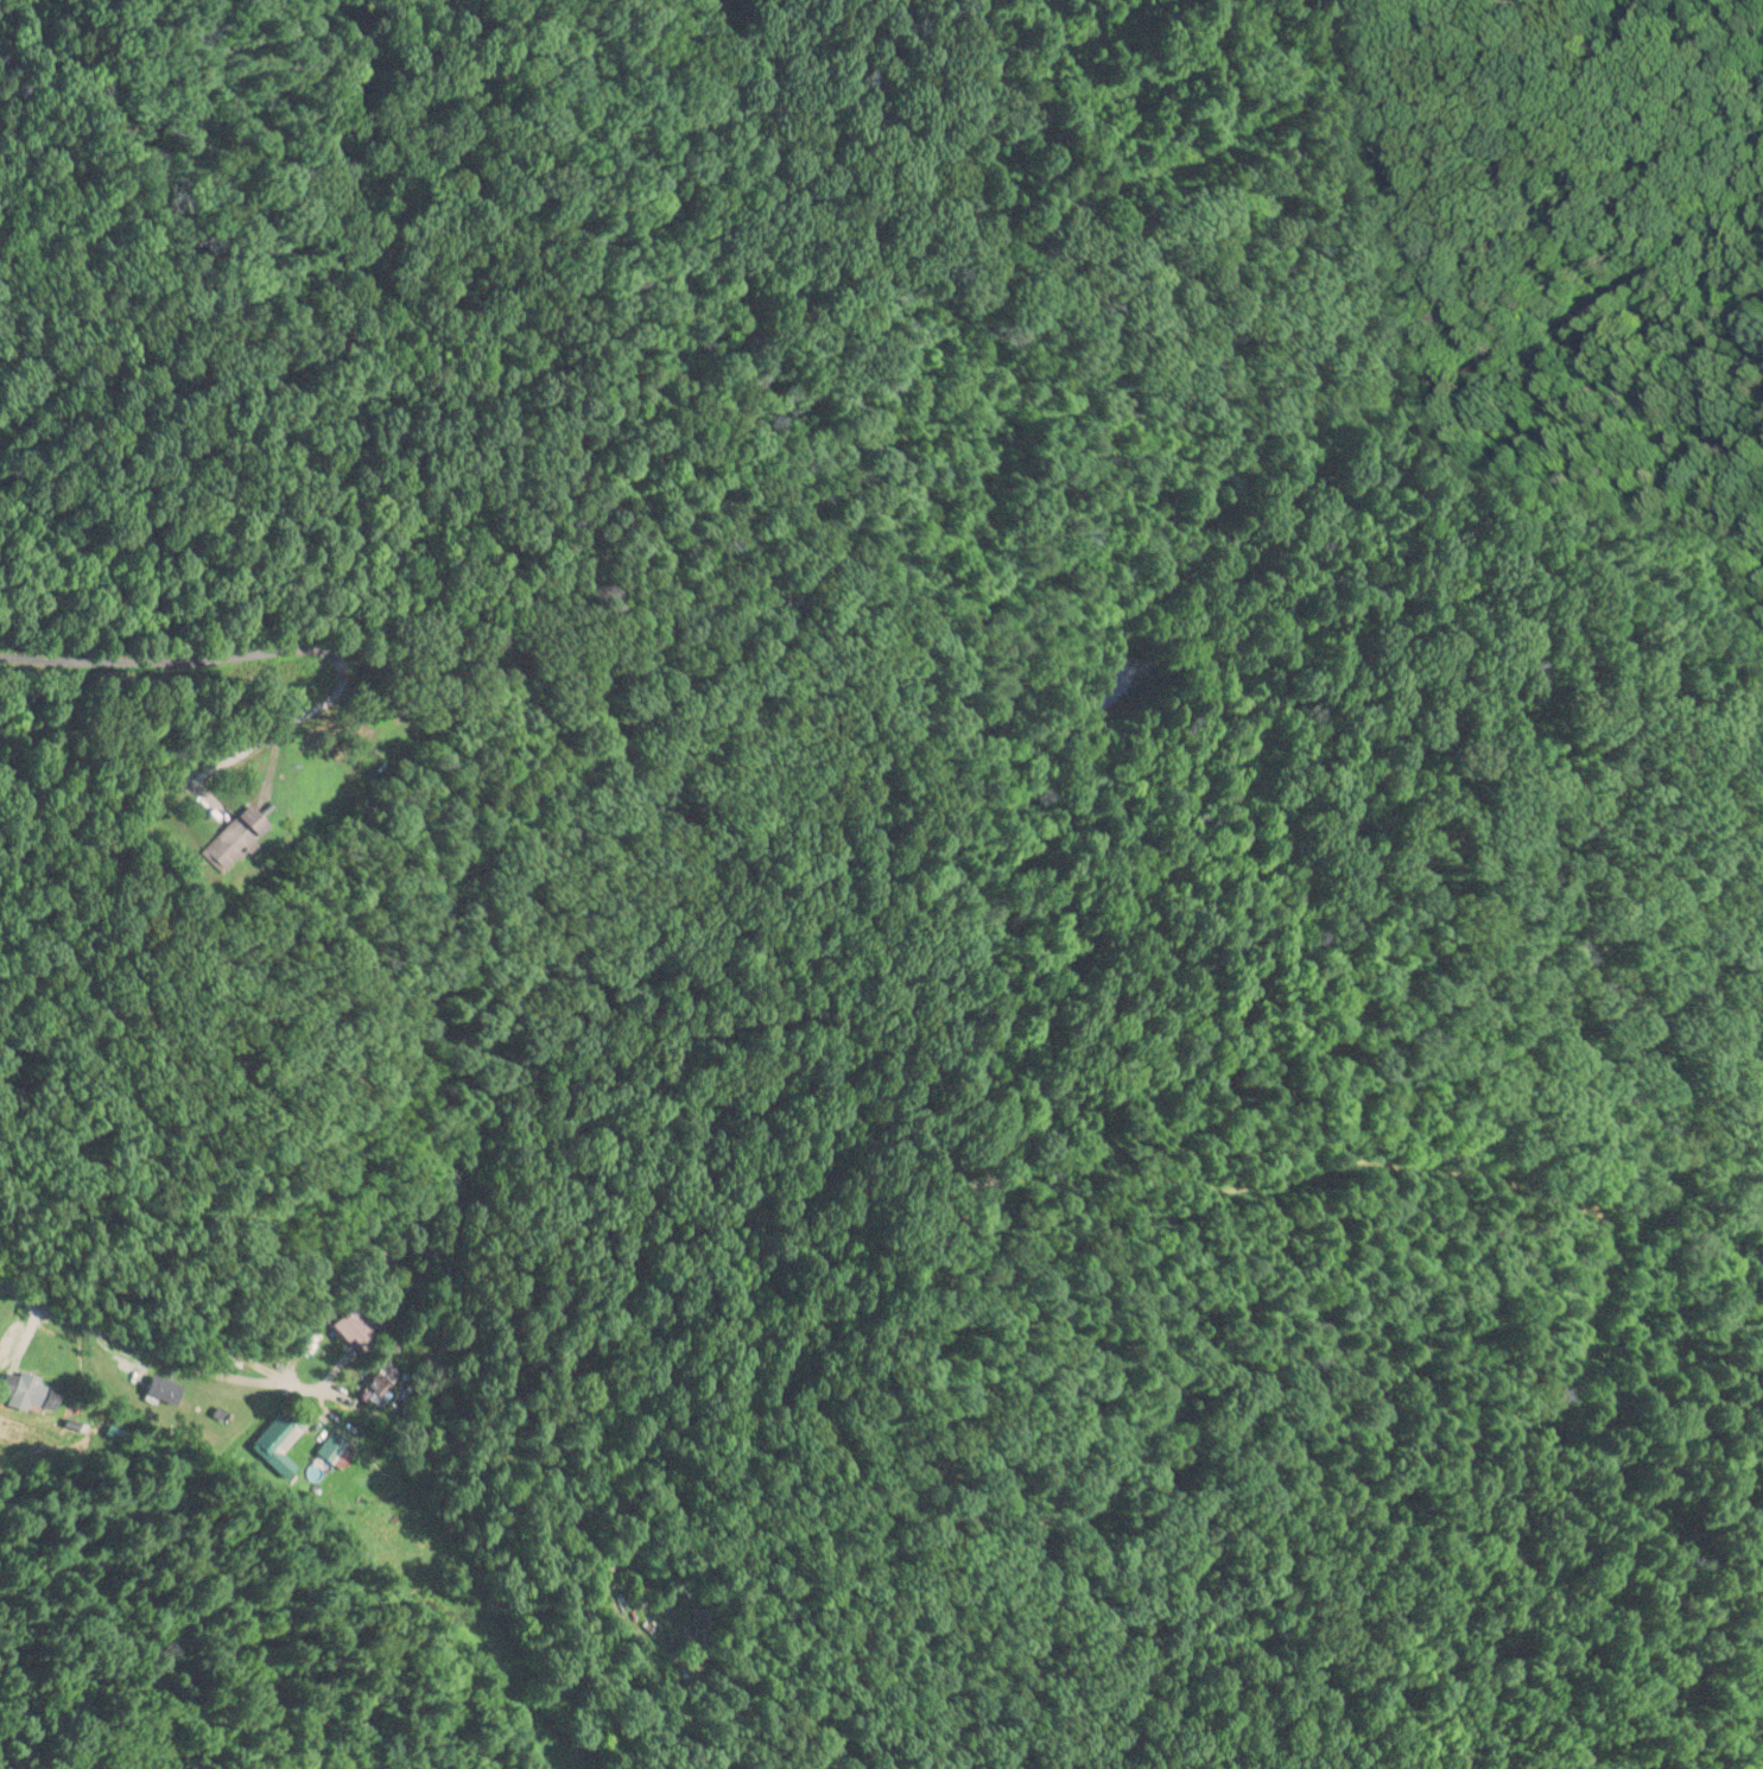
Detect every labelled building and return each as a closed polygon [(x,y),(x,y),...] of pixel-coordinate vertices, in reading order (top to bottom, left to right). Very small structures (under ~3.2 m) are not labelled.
[(197,850),(220,873),(266,827),(243,805),(197,850)] [(374,1333),(358,1304),(328,1320),(344,1349),(374,1333)] [(363,1396),(375,1408),(407,1377),(388,1358),(362,1383),(369,1390),(363,1396)] [(0,1383),(0,1393),(55,1410),(61,1390),(4,1372),(0,1383)] [(183,1385),(150,1373),(143,1393),(176,1405),(183,1385)] [(295,1466),(279,1454),(298,1429),(276,1413),(251,1447),(288,1474),(295,1466)] [(354,1450),(330,1431),(315,1452),(339,1470),(354,1450)]
